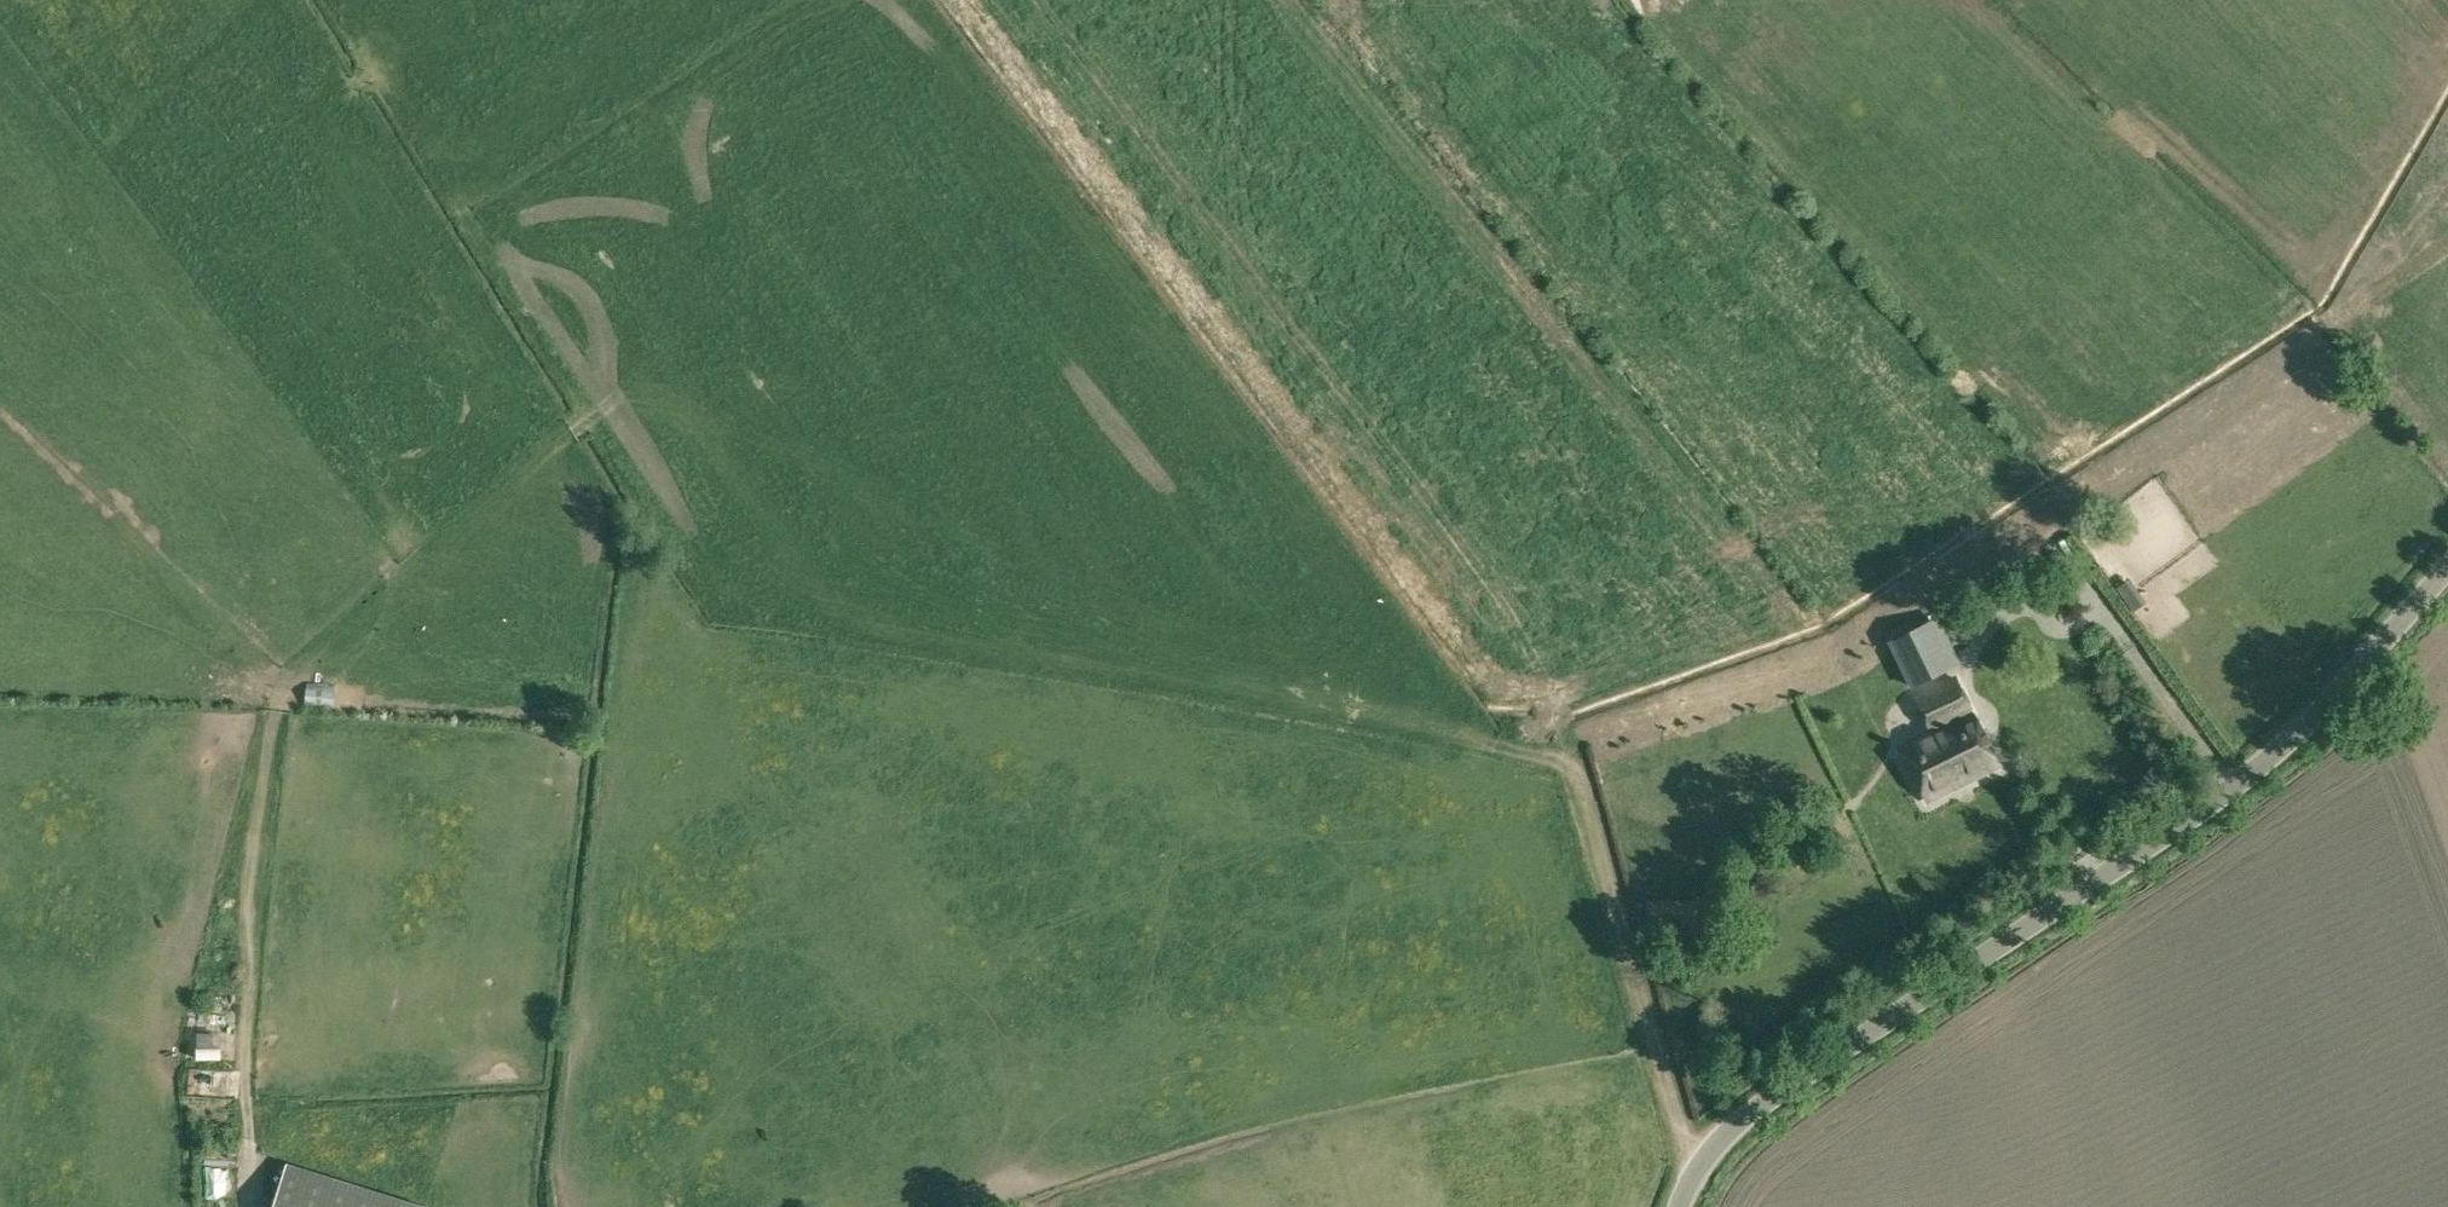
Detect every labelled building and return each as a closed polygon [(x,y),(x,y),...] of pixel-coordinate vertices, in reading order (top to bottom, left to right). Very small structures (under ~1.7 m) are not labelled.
[(1889,642),(1911,686),(1938,673),(1916,629),(1889,642)] [(1998,765),(1955,677),(1911,699),(1927,732),(1901,745),(1928,799),(1998,765)] [(332,708),(334,686),(307,683),(304,706),(332,708)] [(201,1153),(203,1200),(233,1199),(232,1152),(201,1153)] [(292,1167),(280,1206),(423,1206),(292,1167)]
